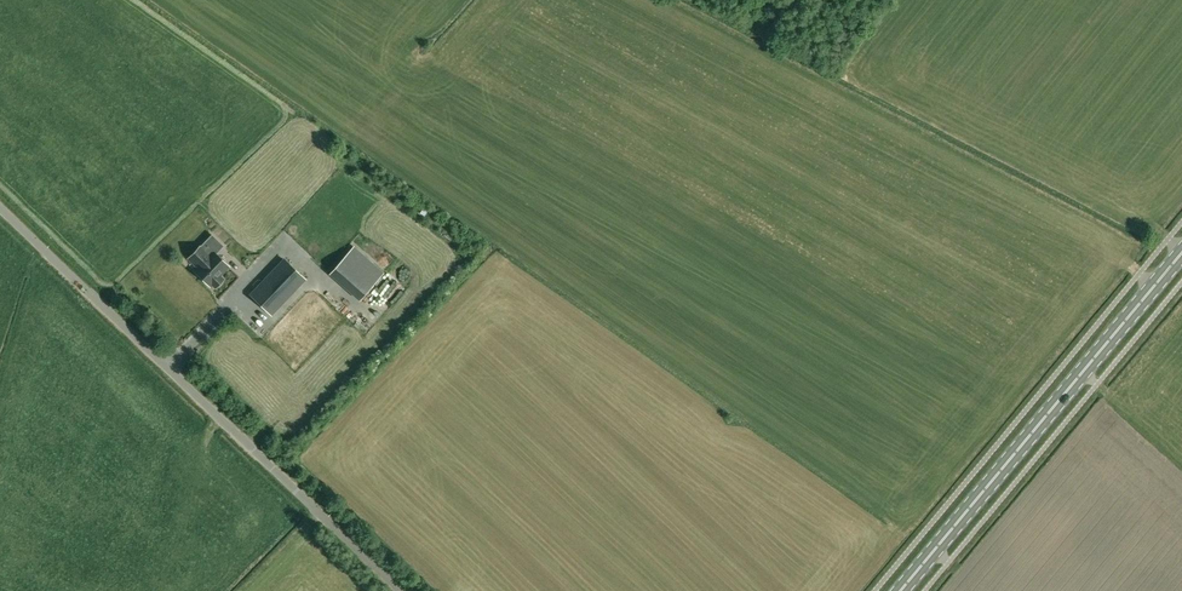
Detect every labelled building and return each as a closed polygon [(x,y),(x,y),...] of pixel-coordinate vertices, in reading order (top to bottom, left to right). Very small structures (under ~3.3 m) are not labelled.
[(223,245),(212,234),(189,258),(198,267),(195,271),(210,285),(212,283),(214,286),(216,284),(218,284),(220,282),(220,280),(222,278),(219,275),(228,266),(215,253),(223,245)] [(354,247),(330,274),(359,299),(383,273),(354,247)] [(284,259),(250,294),(271,314),(305,279),(284,259)]
